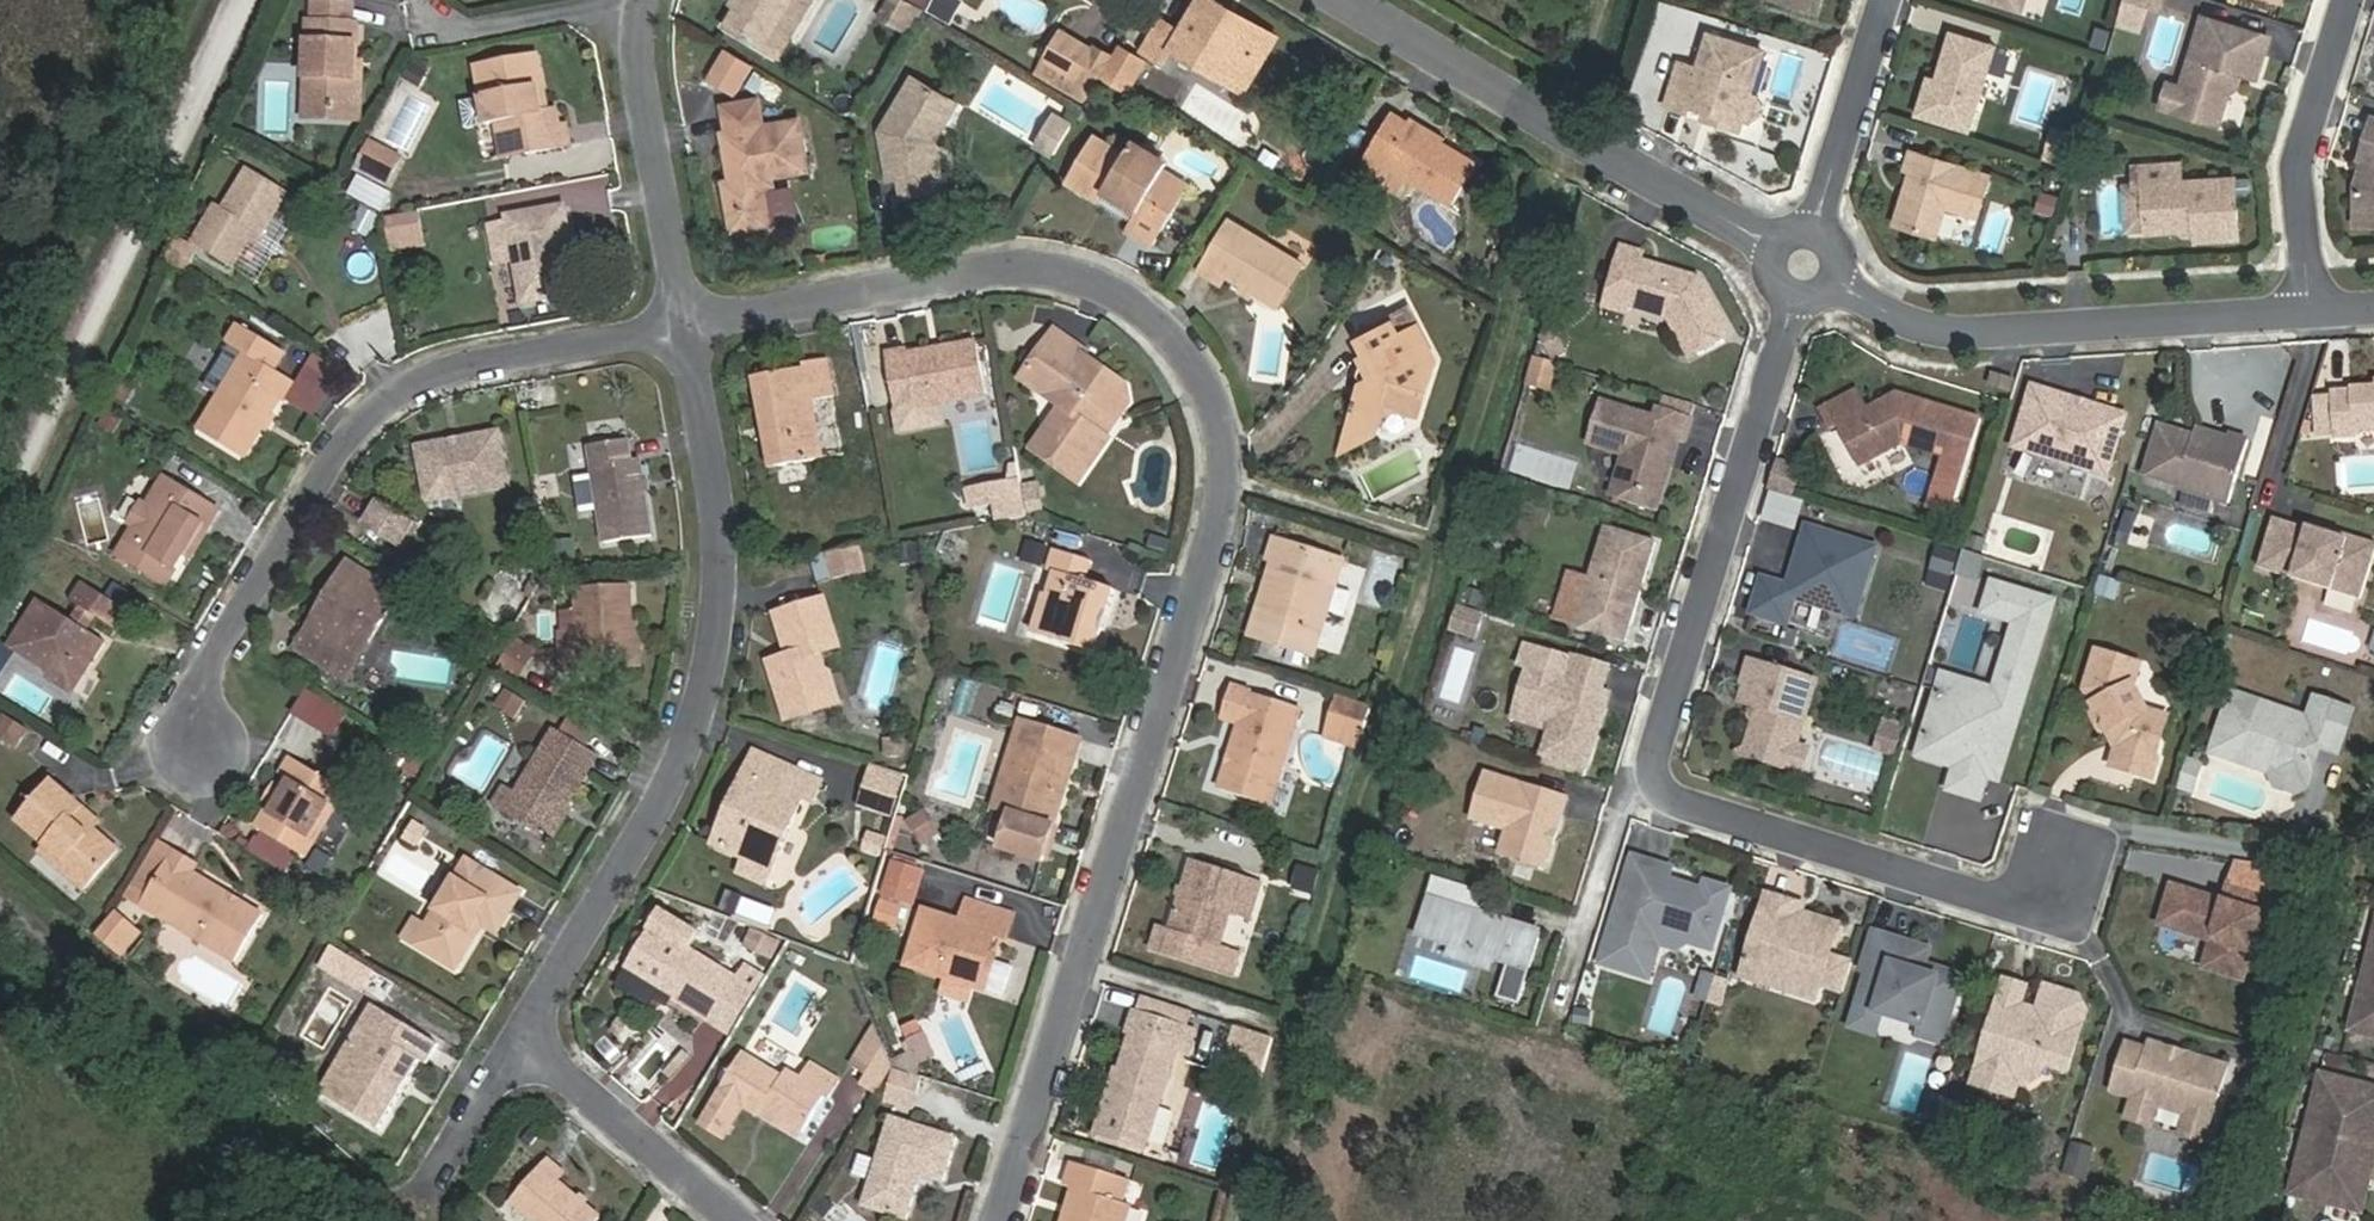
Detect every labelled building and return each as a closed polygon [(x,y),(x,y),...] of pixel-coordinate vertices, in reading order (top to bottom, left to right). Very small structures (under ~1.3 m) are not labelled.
[(725,28),(762,50),(792,0),(742,0),(725,28)] [(903,0),(893,0),(883,16),(909,31),(921,11),(903,0)] [(1096,38),(1117,0),(1095,0),(1078,28),(1096,38)] [(1217,11),(1221,3),(1216,0),(1199,0),(1180,31),(1161,20),(1143,50),(1163,63),(1172,49),(1237,87),(1266,40),(1217,11)] [(1818,12),(1822,0),(1780,0),(1818,12)] [(2023,9),(2025,0),(1995,0),(2023,9)] [(312,21),(308,21),(304,102),(354,104),(358,23),(353,22),(354,3),(313,2),(312,21)] [(2148,10),(2131,4),(2125,25),(2142,30),(2148,10)] [(2272,35),(2206,15),(2185,85),(2187,89),(2181,110),(2222,122),(2234,83),(2231,79),(2235,68),(2260,75),(2272,35)] [(1931,77),(1919,115),(1972,131),(1998,45),(1953,31),(1942,69),(1947,71),(1944,81),(1939,79),(1931,77)] [(1062,32),(1039,69),(1071,86),(1093,50),(1062,32)] [(1682,65),(1669,107),(1688,113),(1690,107),(1715,114),(1712,122),(1741,131),(1744,121),(1752,95),(1764,52),(1710,36),(1700,70),(1682,65)] [(753,65),(725,49),(708,77),(736,93),(753,65)] [(1110,60),(1093,50),(1071,86),(1089,97),(1110,60)] [(538,55),(476,66),(486,123),(497,121),(503,157),(571,144),(567,125),(560,126),(556,107),(542,109),(539,92),(545,91),(538,55)] [(1942,69),(1939,79),(1944,81),(1947,71),(1942,69)] [(948,120),(938,113),(947,98),(913,77),(881,131),(890,179),(899,177),(903,197),(944,190),(936,141),(948,120)] [(2187,89),(2185,85),(2169,80),(2162,104),(2181,110),(2187,89)] [(1761,97),(1752,95),(1744,121),(1753,124),(1761,119),(1764,106),(1761,97)] [(1056,114),(1043,134),(1061,144),(1073,124),(1056,114)] [(1379,170),(1383,163),(1453,205),(1476,164),(1407,123),(1405,127),(1388,117),(1362,160),(1379,170)] [(736,152),(740,178),(724,181),(730,212),(739,211),(742,228),(770,223),(763,188),(771,176),(808,170),(799,120),(723,133),(727,154),(736,152)] [(1061,144),(1043,134),(1037,144),(1055,155),(1061,144)] [(1126,155),(1093,135),(1066,181),(1100,201),(1106,190),(1137,209),(1125,229),(1153,245),(1174,212),(1148,197),(1168,163),(1133,141),(1126,155)] [(2361,223),(2373,223),(2373,137),(2370,135),(2363,157),(2368,158),(2373,160),(2370,174),(2364,172),(2360,184),(2361,223)] [(402,155),(373,140),(358,169),(387,184),(402,155)] [(1915,172),(1898,225),(1940,238),(1949,208),(1982,218),(1995,176),(1915,151),(1909,170),(1915,172)] [(2368,158),(2364,172),(2370,174),(2373,160),(2368,158)] [(2183,161),(2136,165),(2137,185),(2146,184),(2149,230),(2184,228),(2187,225),(2198,224),(2199,241),(2242,238),(2238,177),(2184,180),(2183,161)] [(269,235),(294,193),(249,169),(224,209),(217,204),(195,241),(240,267),(262,231),(269,235)] [(2031,211),(2051,215),(2055,196),(2035,191),(2031,211)] [(1441,253),(1460,237),(1427,198),(1408,214),(1441,253)] [(507,216),(508,222),(490,225),(496,263),(515,259),(523,302),(568,294),(561,252),(573,250),(564,206),(507,216)] [(421,234),(417,210),(385,216),(389,240),(421,234)] [(1225,275),(1277,305),(1302,263),(1230,220),(1200,271),(1221,283),(1225,275)] [(423,242),(421,234),(389,240),(391,248),(423,242)] [(179,239),(170,255),(190,267),(199,251),(179,239)] [(1645,253),(1626,247),(1608,306),(1626,312),(1629,303),(1672,316),(1694,356),(1728,337),(1730,329),(1702,279),(1693,277),(1686,280),(1677,277),(1674,271),(1642,261),(1645,253)] [(1336,312),(1348,291),(1338,285),(1326,306),(1336,312)] [(1362,383),(1349,423),(1377,432),(1382,416),(1395,408),(1419,415),(1436,359),(1419,324),(1400,335),(1391,317),(1357,334),(1368,357),(1362,360),(1358,374),(1362,383)] [(292,380),(274,369),(284,352),(240,325),(229,343),(245,354),(199,430),(245,458),(292,380)] [(1020,379),(1060,407),(1031,448),(1083,484),(1110,440),(1096,431),(1116,402),(1126,409),(1130,403),(1127,386),(1107,370),(1083,354),(1086,350),(1056,330),(1020,379)] [(1551,360),(1565,352),(1554,331),(1540,339),(1551,360)] [(935,403),(986,394),(977,342),(908,354),(908,350),(886,355),(896,411),(898,410),(935,403)] [(802,369),(752,378),(770,470),(823,459),(812,401),(832,397),(826,359),(801,363),(802,369)] [(306,364),(284,401),(314,419),(336,383),(306,364)] [(1560,373),(1542,368),(1538,384),(1555,389),(1560,373)] [(1998,373),(1994,384),(2015,390),(2018,379),(1998,373)] [(2340,435),(2360,434),(2360,429),(2373,428),(2373,384),(2356,385),(2356,388),(2337,389),(2340,435)] [(2131,413),(2038,385),(2020,444),(2113,472),(2131,413)] [(1861,390),(1826,409),(1836,429),(1844,425),(1866,464),(1906,442),(1951,455),(1963,412),(1902,393),(1872,409),(1861,390)] [(2309,394),(2308,433),(2326,433),(2327,394),(2309,394)] [(935,403),(898,410),(901,429),(939,422),(935,403)] [(1662,421),(1607,405),(1595,445),(1630,456),(1617,499),(1661,513),(1683,441),(1689,442),(1696,419),(1665,410),(1662,421)] [(2211,438),(2165,424),(2150,471),(2187,483),(2187,486),(2234,500),(2252,437),(2233,431),(2232,436),(2213,430),(2211,438)] [(417,447),(427,500),(508,486),(499,432),(417,447)] [(631,460),(628,440),(590,445),(604,543),(652,536),(639,459),(631,460)] [(2337,482),(2373,486),(2373,462),(2339,458),(2337,482)] [(209,528),(219,511),(164,478),(147,506),(142,503),(130,523),(134,526),(117,555),(167,584),(204,525),(209,528)] [(1021,481),(969,491),(973,509),(995,505),(997,521),(1027,515),(1021,481)] [(1803,504),(1769,492),(1760,520),(1794,532),(1803,504)] [(365,524),(400,546),(413,523),(378,502),(365,524)] [(2267,565),(2369,596),(2373,579),(2373,538),(2318,521),(2317,527),(2282,516),(2267,565)] [(1657,542),(1607,527),(1592,577),(1570,570),(1561,601),(1583,607),(1577,625),(1577,627),(1626,642),(1657,542)] [(1767,585),(1757,619),(1791,629),(1799,603),(1853,620),(1860,616),(1881,547),(1812,527),(1792,592),(1767,585)] [(1347,618),(1354,596),(1335,590),(1344,561),(1275,539),(1268,559),(1274,561),(1250,635),(1314,655),(1322,632),(1310,629),(1317,609),(1347,618)] [(575,541),(554,541),(554,559),(575,559),(575,541)] [(1021,562),(1039,567),(1045,546),(1027,541),(1021,562)] [(912,542),(896,546),(899,561),(915,558),(912,542)] [(865,571),(860,547),(827,553),(832,578),(865,571)] [(1963,552),(1944,547),(1938,568),(1957,574),(1963,552)] [(1988,555),(1969,549),(1962,572),(1980,578),(1988,555)] [(1045,594),(1033,635),(1095,654),(1116,591),(1087,582),(1093,562),(1055,550),(1049,570),(1054,572),(1046,594),(1045,594)] [(348,562),(338,580),(345,584),(327,614),(319,610),(308,627),(329,640),(316,662),(347,680),(399,592),(348,562)] [(84,581),(72,601),(79,605),(94,615),(98,617),(113,627),(125,609),(84,581)] [(1999,583),(1991,610),(2023,619),(2001,691),(2000,695),(1978,706),(1942,695),(1924,754),(1962,766),(1955,789),(1984,797),(1992,771),(1999,746),(1994,745),(2002,716),(2017,720),(2021,721),(2058,601),(1999,583)] [(580,656),(633,654),(630,586),(577,588),(580,633),(561,634),(563,668),(581,667),(580,656)] [(52,679),(72,691),(104,641),(89,631),(71,619),(40,599),(10,645),(47,669),(52,679)] [(768,663),(787,720),(834,705),(819,653),(840,647),(824,599),(775,614),(788,657),(768,663)] [(1561,601),(1556,619),(1577,625),(1583,607),(1561,601)] [(89,631),(98,617),(94,615),(79,605),(71,619),(89,631)] [(1446,634),(1473,640),(1480,613),(1452,607),(1446,634)] [(507,655),(526,665),(535,651),(516,640),(507,655)] [(2144,663),(2101,649),(2090,684),(2101,706),(2110,723),(2121,743),(2115,761),(2154,774),(2161,755),(2158,754),(2165,732),(2152,727),(2147,721),(2151,710),(2137,683),(2144,663)] [(498,670),(517,681),(526,665),(507,655),(498,670)] [(1568,677),(1531,666),(1520,701),(1548,710),(1557,713),(1545,753),(1589,766),(1607,704),(1599,702),(1610,667),(1575,656),(1568,677)] [(11,664),(0,658),(0,683),(11,664)] [(1761,706),(1747,754),(1791,767),(1797,745),(1817,680),(1752,660),(1745,682),(1748,683),(1743,700),(1761,706)] [(1948,675),(1942,695),(1978,706),(2000,695),(2001,691),(1948,675)] [(1240,723),(1219,790),(1270,806),(1301,708),(1234,686),(1224,719),(1240,723)] [(337,741),(353,717),(310,688),(294,712),(337,741)] [(523,702),(504,690),(494,706),(513,717),(523,702)] [(2236,692),(2217,751),(2242,759),(2246,748),(2278,759),(2281,764),(2277,774),(2283,785),(2300,790),(2311,785),(2320,758),(2316,750),(2319,743),(2342,750),(2356,708),(2320,696),(2312,717),(2236,692)] [(1331,731),(1364,741),(1373,710),(1340,700),(1331,731)] [(1544,725),(1548,710),(1520,701),(1516,716),(1544,725)] [(2103,727),(2110,723),(2101,706),(2094,710),(2103,727)] [(2171,716),(2151,710),(2147,721),(2152,727),(2165,732),(2171,716)] [(2,715),(0,719),(0,740),(11,747),(23,728),(2,715)] [(1999,746),(1992,771),(2001,774),(2017,720),(2002,716),(1994,745),(1999,746)] [(1872,751),(1892,755),(1899,722),(1879,718),(1872,751)] [(1021,722),(999,788),(1014,792),(997,847),(1043,861),(1065,791),(1058,789),(1067,761),(1074,763),(1081,740),(1021,722)] [(28,731),(23,728),(11,747),(16,750),(28,731)] [(503,813),(551,842),(598,755),(555,729),(514,795),(503,813)] [(904,740),(885,740),(885,756),(904,756),(904,740)] [(1797,745),(1791,767),(1803,771),(1810,749),(1797,745)] [(256,827),(305,857),(346,790),(291,757),(280,775),(285,777),(279,787),(281,791),(273,804),(269,804),(256,827)] [(742,810),(724,849),(747,859),(770,869),(802,795),(811,799),(820,781),(766,758),(756,780),(746,776),(732,805),(742,810)] [(2177,790),(2190,793),(2196,765),(2183,762),(2177,790)] [(867,786),(898,796),(904,779),(872,769),(867,786)] [(1569,798),(1488,773),(1474,819),(1510,830),(1502,854),(1548,868),(1569,798)] [(19,822),(66,861),(60,869),(83,889),(118,849),(93,829),(89,834),(78,825),(82,820),(75,815),(81,806),(53,783),(19,822)] [(489,804),(503,813),(514,795),(501,786),(489,804)] [(861,804),(892,814),(898,796),(867,786),(861,804)] [(926,812),(910,821),(923,844),(939,835),(926,812)] [(412,822),(404,836),(418,845),(427,831),(412,822)] [(175,852),(152,840),(120,893),(143,906),(175,852)] [(175,852),(143,906),(233,961),(262,914),(193,872),(197,865),(175,852)] [(1622,907),(1605,963),(1630,971),(1636,952),(1645,955),(1662,947),(1663,943),(1682,949),(1692,942),(1716,949),(1734,889),(1710,882),(1707,890),(1690,885),(1684,888),(1683,893),(1669,889),(1675,868),(1637,856),(1627,891),(1631,899),(1636,900),(1633,910),(1622,907)] [(770,869),(747,859),(741,872),(764,883),(770,869)] [(914,867),(891,859),(882,888),(904,895),(914,867)] [(467,860),(415,943),(455,968),(482,924),(497,931),(521,893),(467,860)] [(1219,945),(1230,910),(1250,917),(1260,884),(1192,863),(1170,931),(1158,927),(1152,948),(1233,973),(1239,952),(1219,945)] [(1312,895),(1317,870),(1294,866),(1289,891),(1312,895)] [(1488,894),(1435,879),(1419,933),(1511,961),(1533,967),(1544,931),(1482,913),(1488,894)] [(2212,898),(2171,884),(2159,922),(2211,940),(2201,967),(2239,979),(2267,897),(2230,884),(2223,902),(2222,906),(2210,902),(2212,898)] [(1769,894),(1745,975),(1783,986),(1787,972),(1823,983),(1841,923),(1804,912),(1791,908),(1793,901),(1769,894)] [(923,910),(905,966),(985,990),(994,963),(986,961),(995,935),(1006,938),(1013,915),(968,900),(961,921),(923,910)] [(1806,905),(1793,901),(1791,908),(1804,912),(1806,905)] [(883,903),(876,923),(893,927),(899,908),(883,903)] [(637,978),(709,1023),(737,979),(687,949),(697,933),(662,913),(653,928),(664,935),(637,978)] [(132,928),(113,916),(100,940),(119,951),(132,928)] [(747,946),(769,956),(777,939),(755,929),(747,946)] [(1931,947),(1876,930),(1865,967),(1871,969),(1854,1024),(1878,1031),(1884,1012),(1924,1024),(1921,1033),(1944,1040),(1963,981),(1958,972),(1941,967),(1938,978),(1923,973),(1926,962),(1931,947)] [(2364,973),(2373,975),(2373,934),(2364,973)] [(1636,952),(1630,971),(1653,978),(1662,947),(1645,955),(1636,952)] [(1533,967),(1511,961),(1507,974),(1529,981),(1533,967)] [(1941,967),(1926,962),(1923,973),(1938,978),(1941,967)] [(1823,983),(1787,972),(1783,986),(1819,997),(1823,983)] [(2373,1037),(2373,975),(2364,973),(2350,1030),(2373,1037)] [(1529,981),(1507,974),(1500,996),(1522,1003),(1529,981)] [(1720,977),(1708,974),(1701,997),(1713,1000),(1720,977)] [(1724,1003),(1731,981),(1720,977),(1713,1000),(1724,1003)] [(2007,979),(1998,1007),(2037,1019),(2040,1011),(2021,1005),(2027,985),(2007,979)] [(1998,1007),(1975,1081),(1990,1086),(2000,1073),(2022,1080),(2028,1082),(2042,1074),(2046,1061),(2069,1068),(2087,1009),(2079,994),(2048,984),(2040,1011),(2037,1019),(1998,1007)] [(1114,1073),(1103,1108),(1094,1139),(1143,1154),(1177,1047),(1189,1051),(1195,1031),(1138,1014),(1119,1073),(1114,1073)] [(382,1034),(362,1022),(319,1093),(378,1128),(420,1060),(426,1063),(437,1045),(392,1018),(382,1034)] [(863,1085),(877,1093),(892,1068),(875,1024),(852,1063),(870,1074),(863,1085)] [(1275,1038),(1241,1028),(1231,1063),(1265,1073),(1275,1038)] [(924,1035),(911,1042),(921,1063),(934,1057),(924,1035)] [(2129,1040),(2114,1089),(2135,1095),(2128,1116),(2152,1124),(2159,1104),(2169,1099),(2184,1104),(2189,1114),(2182,1134),(2207,1142),(2232,1065),(2153,1040),(2150,1047),(2129,1040)] [(829,1096),(838,1080),(807,1062),(799,1078),(786,1070),(782,1077),(742,1053),(719,1092),(762,1117),(765,1111),(800,1131),(824,1093),(829,1096)] [(1265,1073),(1231,1063),(1228,1074),(1262,1084),(1265,1073)] [(889,1086),(917,1093),(920,1079),(893,1071),(889,1086)] [(2000,1073),(1990,1086),(2018,1094),(2022,1080),(2000,1073)] [(2305,1134),(2373,1151),(2373,1087),(2320,1073),(2305,1134)] [(1935,1091),(1928,1114),(1939,1118),(1946,1095),(1935,1091)] [(891,1117),(863,1204),(907,1219),(920,1174),(943,1181),(956,1139),(891,1117)] [(2362,1212),(2373,1164),(2373,1151),(2305,1134),(2289,1194),(2362,1212)] [(2091,1163),(2070,1157),(2064,1176),(2085,1183),(2091,1163)] [(547,1160),(511,1201),(534,1220),(599,1220),(601,1218),(558,1182),(565,1175),(547,1160)] [(1064,1220),(1126,1220),(1131,1205),(1122,1202),(1129,1179),(1073,1161),(1065,1186),(1074,1190),(1064,1220)]
